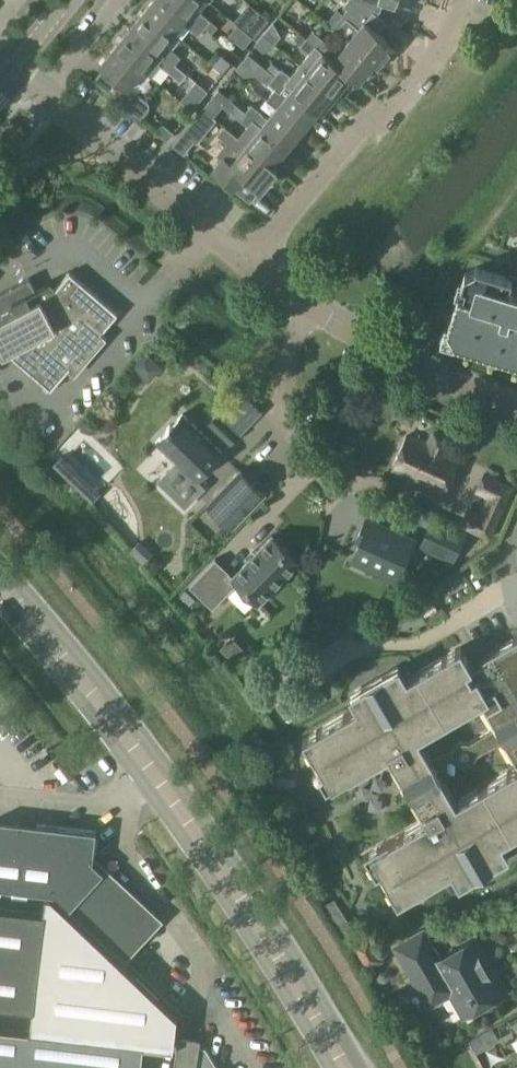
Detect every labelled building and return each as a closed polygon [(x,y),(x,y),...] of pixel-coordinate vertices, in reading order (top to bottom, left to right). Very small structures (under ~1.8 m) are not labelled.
[(204,26),(172,0),(151,0),(144,8),(173,31),(182,20),(198,34),(204,26)] [(198,0),(172,0),(204,26),(210,19),(194,6),(198,0)] [(336,29),(348,39),(378,64),(394,45),(375,29),(383,19),(376,14),(380,9),(363,0),(346,0),(342,4),(345,7),(340,13),(346,18),(336,29)] [(380,9),(381,3),(393,7),(395,0),(363,0),(380,9)] [(252,35),(267,17),(248,2),(233,20),(252,35)] [(162,44),(173,31),(144,8),(129,26),(158,49),(174,63),(180,56),(169,46),(167,48),(162,44)] [(217,25),(210,19),(204,26),(211,32),(217,25)] [(114,44),(143,67),(151,75),(160,64),(179,80),(185,72),(174,63),(158,49),(129,26),(114,44)] [(312,29),(306,36),(322,50),(321,51),(326,55),(333,46),(312,29)] [(298,62),(298,63),(332,91),(336,94),(351,76),(357,81),(358,80),(332,58),(331,59),(326,55),(321,51),(322,50),(306,36),(299,44),(308,51),(298,62)] [(348,39),(332,58),(358,80),(373,62),(377,65),(378,64),(348,39)] [(123,83),(114,95),(140,117),(149,107),(146,101),(127,86),(143,67),(114,44),(99,63),(123,83)] [(280,67),(274,74),(317,109),(321,113),(336,94),(332,91),(298,63),(288,74),(280,67)] [(266,97),(276,106),(302,128),(317,109),(274,74),(268,82),(274,87),(266,97)] [(245,125),(237,135),(276,168),(276,167),(272,164),(287,146),(244,110),(244,111),(233,102),(228,110),(245,125)] [(250,103),(244,110),(287,146),(302,128),(276,106),(266,117),(250,103)] [(162,122),(156,130),(167,139),(173,131),(162,122)] [(222,159),(212,170),(249,200),(276,168),(237,135),(224,125),(217,133),(226,141),(215,154),(222,159)] [(475,266),(475,268),(467,272),(464,272),(446,330),(448,331),(453,339),(452,341),(516,361),(516,279),(475,266)] [(2,355),(7,352),(50,389),(77,357),(84,363),(106,337),(100,332),(117,312),(69,271),(42,302),(40,297),(29,276),(0,291),(0,350),(2,355)] [(240,432),(261,409),(240,389),(218,411),(240,432)] [(229,443),(240,432),(218,411),(207,422),(229,443)] [(195,478),(221,451),(182,413),(156,440),(195,478)] [(458,456),(446,451),(450,441),(431,432),(427,442),(408,433),(391,470),(441,492),(458,456)] [(265,493),(240,468),(206,503),(232,527),(265,493)] [(481,470),(475,486),(487,491),(479,510),(467,506),(459,526),(487,538),(510,482),(481,470)] [(371,559),(368,565),(396,577),(412,540),(365,518),(357,537),(361,538),(355,551),(371,559)] [(432,518),(420,544),(452,559),(464,532),(432,518)] [(298,560),(272,535),(233,575),(229,571),(215,557),(189,584),(212,607),(237,581),(258,601),(298,560)] [(482,655),(483,658),(472,665),(468,657),(470,655),(466,648),(463,650),(461,645),(404,678),(397,665),(387,671),(387,670),(361,685),(361,686),(352,691),(359,704),(302,737),(314,757),(317,756),(322,763),(313,768),(326,790),(390,753),(427,817),(364,854),(376,876),(384,871),(389,879),(386,880),(398,901),(455,868),(462,880),(472,875),(473,876),(498,861),(498,860),(507,854),(500,842),(516,832),(516,764),(455,800),(419,737),(483,700),(516,758),(516,635),(482,655)] [(103,870),(92,860),(96,830),(0,819),(0,887),(52,893),(118,954),(155,914),(105,867),(103,870)] [(52,894),(46,893),(44,912),(32,1008),(30,1029),(143,1043),(173,1046),(177,1011),(52,894)] [(32,1008),(44,912),(0,907),(0,1005),(32,1008)] [(463,1013),(504,989),(475,938),(439,959),(423,930),(395,946),(429,1004),(450,991),(463,1013)] [(364,934),(346,947),(360,967),(378,955),(364,934)] [(143,1044),(0,1026),(0,1067),(140,1067),(143,1044)] [(179,1034),(173,1067),(218,1067),(204,1046),(199,1045),(200,1037),(179,1034)]
